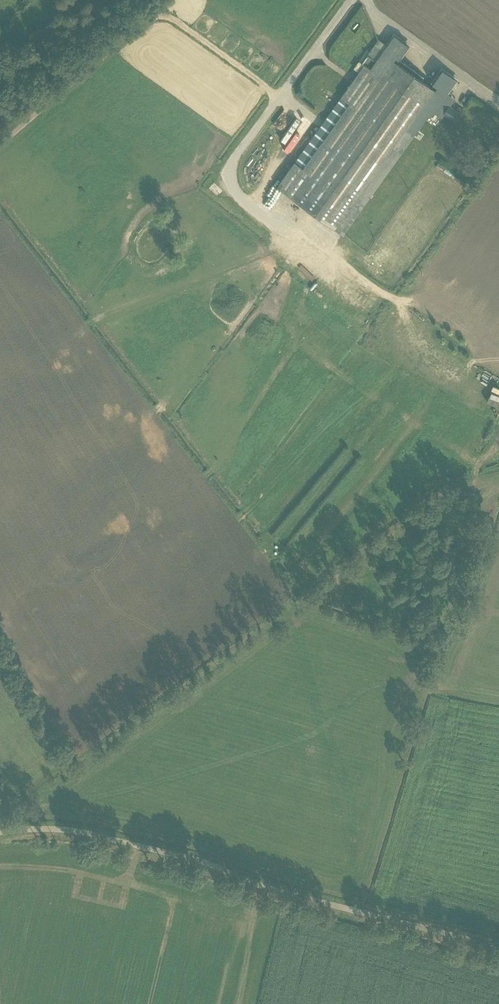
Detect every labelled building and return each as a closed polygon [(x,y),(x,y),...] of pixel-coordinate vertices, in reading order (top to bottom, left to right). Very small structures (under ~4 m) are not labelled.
[(395,61),(408,43),(394,34),(387,44),(379,39),(364,61),(367,63),(278,189),(344,235),(415,134),(408,129),(435,89),(395,61)] [(443,112),(456,121),(461,113),(449,105),(454,99),(446,94),(456,79),(443,70),(434,82),(438,85),(435,89),(408,129),(415,134),(430,112),(440,118),(443,112)] [(238,119),(244,113),(238,108),(232,114),(238,119)] [(299,118),(278,149),(283,153),(304,121),(299,118)] [(296,148),(302,136),(297,134),(291,145),(296,148)] [(310,259),(306,263),(316,274),(320,270),(310,259)] [(413,285),(430,268),(424,263),(408,280),(413,285)]
